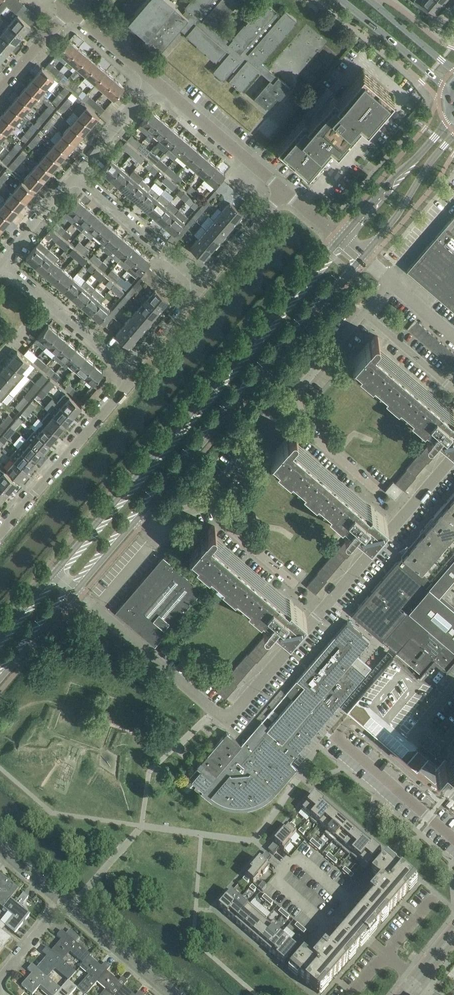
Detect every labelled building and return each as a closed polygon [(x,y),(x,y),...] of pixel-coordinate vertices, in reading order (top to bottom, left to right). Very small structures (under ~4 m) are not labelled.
[(19,0),(12,0),(7,5),(12,9),(20,0),(19,0)] [(24,4),(20,0),(12,9),(16,13),(24,4)] [(278,76),(277,77),(260,62),(296,19),(285,9),(280,15),(276,11),(277,10),(265,0),(229,42),(214,29),(239,0),(191,0),(184,8),(186,9),(183,13),(174,5),(175,4),(171,0),(145,0),(128,20),(146,36),(142,41),(157,54),(180,28),(183,30),(182,31),(186,34),(186,35),(216,61),(218,58),(221,61),(213,71),(223,80),(232,69),(235,72),(229,80),(240,90),(258,69),(270,79),(254,97),(266,108),(276,96),(279,99),(290,86),(278,76)] [(440,0),(414,0),(413,1),(427,12),(430,8),(435,11),(443,2),(440,0)] [(24,4),(16,13),(17,14),(18,14),(21,17),(29,8),(24,4)] [(33,12),(29,8),(21,17),(26,21),(33,12)] [(26,21),(31,25),(38,16),(33,12),(26,21)] [(18,14),(17,14),(9,23),(23,34),(31,25),(26,21),(21,17),(18,14)] [(15,44),(23,34),(9,23),(2,32),(15,44)] [(15,44),(2,32),(0,34),(0,47),(7,53),(15,44)] [(69,39),(55,55),(64,63),(68,59),(78,47),(69,39)] [(78,47),(68,59),(77,67),(87,55),(78,47)] [(87,55),(77,67),(86,75),(97,63),(87,55)] [(49,62),(45,66),(55,74),(59,70),(49,62)] [(97,63),(86,75),(95,83),(106,71),(97,63)] [(42,67),(34,77),(46,87),(51,91),(59,82),(42,67)] [(303,118),(277,148),(307,174),(308,175),(333,146),(337,150),(362,122),(367,126),(393,95),(362,69),(338,98),(333,94),(308,122),(303,118)] [(64,74),(59,70),(55,74),(60,79),(64,74)] [(106,71),(95,83),(104,91),(115,78),(106,71)] [(34,77),(26,86),(38,96),(49,105),(53,109),(56,106),(49,101),(50,100),(41,93),(46,87),(34,77)] [(115,78),(104,91),(114,99),(124,86),(115,78)] [(68,86),(73,90),(77,86),(72,81),(68,86)] [(30,105),(38,96),(26,86),(18,95),(30,105)] [(77,86),(73,90),(78,95),(82,90),(77,86)] [(61,91),(56,96),(61,100),(65,95),(61,91)] [(18,95),(10,104),(23,115),(30,105),(18,95)] [(57,105),(61,100),(56,96),(52,101),(57,105)] [(68,97),(63,102),(68,106),(72,101),(68,97)] [(90,97),(86,101),(91,106),(95,101),(90,97)] [(91,106),(101,114),(105,109),(95,101),(91,106)] [(63,111),(68,106),(63,102),(59,107),(63,111)] [(10,104),(3,113),(15,124),(23,115),(10,104)] [(86,105),(78,115),(91,125),(99,116),(86,105)] [(45,109),(41,114),(45,118),(50,113),(45,109)] [(141,123),(151,131),(161,118),(152,110),(141,123)] [(15,124),(3,113),(0,116),(0,127),(7,133),(15,124)] [(41,123),(45,118),(41,114),(36,120),(41,123)] [(52,115),(48,120),(52,124),(57,119),(52,115)] [(83,135),(91,125),(78,115),(70,124),(83,135)] [(151,131),(145,138),(149,141),(155,134),(160,139),(170,126),(161,118),(151,131)] [(48,129),(52,124),(48,120),(43,125),(48,129)] [(70,124),(63,133),(75,144),(83,135),(70,124)] [(180,134),(170,126),(160,139),(169,146),(180,134)] [(30,127),(25,133),(30,136),(34,131),(30,127)] [(25,142),(30,136),(25,133),(21,138),(25,142)] [(36,133),(32,138),(37,142),(41,137),(36,133)] [(67,153),(75,144),(63,133),(55,142),(67,153)] [(169,146),(178,154),(189,142),(180,134),(169,146)] [(141,143),(131,135),(127,139),(137,147),(141,143)] [(32,147),(37,142),(32,138),(28,144),(32,147)] [(55,142),(47,151),(59,162),(67,153),(55,142)] [(135,150),(125,142),(121,146),(131,154),(135,150)] [(198,150),(189,142),(178,154),(187,162),(198,150)] [(146,147),(141,143),(137,147),(142,152),(146,147)] [(14,146),(10,151),(14,155),(19,150),(14,146)] [(136,158),(140,154),(135,150),(131,154),(136,158)] [(198,150),(187,162),(196,170),(207,158),(207,157),(208,156),(203,151),(201,153),(198,150)] [(10,160),(14,155),(10,151),(5,156),(10,160)] [(52,171),(59,162),(47,151),(39,160),(52,171)] [(21,152),(16,157),(21,161),(25,155),(21,152)] [(154,154),(150,158),(155,163),(159,158),(154,154)] [(17,166),(21,161),(16,157),(12,162),(17,166)] [(110,178),(120,166),(111,158),(101,170),(110,178)] [(164,163),(159,158),(155,163),(160,167),(164,163)] [(216,165),(207,158),(196,170),(205,178),(216,165)] [(39,160),(31,170),(44,180),(52,171),(39,160)] [(144,165),(149,170),(153,165),(148,161),(144,165)] [(153,165),(149,170),(154,174),(158,170),(153,165)] [(225,173),(216,165),(205,178),(215,186),(225,173)] [(119,186),(130,174),(120,166),(110,178),(119,186)] [(130,174),(119,186),(128,194),(142,178),(143,177),(134,169),(130,174)] [(36,189),(44,180),(31,170),(24,179),(36,189)] [(172,170),(168,174),(173,179),(177,174),(172,170)] [(182,178),(177,174),(173,179),(178,183),(182,178)] [(162,181),(167,185),(171,181),(166,176),(162,181)] [(142,178),(128,194),(137,202),(151,186),(142,178)] [(215,190),(218,192),(220,194),(229,184),(224,180),(215,190)] [(26,201),(34,192),(22,181),(13,191),(26,201)] [(172,190),(176,185),(171,181),(167,185),(172,190)] [(233,188),(229,184),(220,194),(224,197),(225,198),(233,188)] [(190,185),(186,190),(191,194),(195,190),(190,185)] [(151,186),(137,202),(146,210),(160,194),(151,186)] [(225,198),(229,201),(230,201),(238,192),(233,188),(225,198)] [(200,194),(195,190),(191,194),(196,199),(200,194)] [(211,201),(218,192),(215,190),(208,199),(211,201)] [(6,200),(18,210),(26,201),(13,191),(6,200)] [(180,197),(185,201),(189,196),(184,192),(180,197)] [(238,192),(230,201),(234,205),(242,196),(238,192)] [(160,194),(146,210),(155,217),(170,201),(161,193),(160,194)] [(191,205),(194,201),(189,196),(185,201),(191,205)] [(242,196),(234,205),(239,209),(247,200),(242,196)] [(227,203),(221,210),(235,222),(243,213),(239,209),(234,205),(230,201),(229,201),(225,198),(224,197),(223,199),(227,203)] [(77,198),(63,214),(72,222),(87,206),(77,198)] [(208,199),(200,208),(203,210),(211,201),(208,199)] [(10,219),(18,210),(6,200),(0,206),(0,211),(10,219)] [(170,201),(155,217),(165,225),(179,209),(170,201)] [(96,214),(87,206),(72,222),(81,230),(96,214)] [(195,219),(203,210),(200,208),(192,217),(195,219)] [(179,209),(165,225),(174,233),(188,217),(179,209)] [(227,231),(235,222),(221,210),(214,219),(227,231)] [(2,228),(10,219),(0,211),(0,226),(2,228)] [(91,238),(94,234),(105,221),(96,214),(81,230),(91,238)] [(453,230),(453,215),(446,224),(453,231),(453,230)] [(192,217),(184,226),(187,228),(195,219),(192,217)] [(220,240),(227,231),(214,219),(206,228),(220,240)] [(114,229),(105,221),(94,234),(92,236),(101,244),(103,241),(114,229)] [(407,270),(411,274),(453,310),(453,230),(453,231),(446,224),(436,235),(407,270)] [(61,226),(57,230),(62,235),(66,230),(61,226)] [(179,238),(187,228),(184,226),(176,235),(179,238)] [(212,249),(220,240),(206,228),(198,238),(212,249)] [(109,254),(123,237),(114,229),(103,241),(100,246),(109,254)] [(71,234),(66,230),(62,235),(67,239),(71,234)] [(51,237),(56,241),(60,237),(55,232),(51,237)] [(65,241),(60,237),(56,241),(61,246),(65,241)] [(118,261),(132,245),(123,237),(109,254),(118,261)] [(204,259),(212,249),(198,238),(190,247),(204,259)] [(35,266),(49,249),(40,241),(26,258),(35,266)] [(75,246),(80,250),(84,246),(79,241),(75,246)] [(132,245),(118,261),(127,269),(141,253),(132,245)] [(89,250),(84,246),(80,250),(85,255),(89,250)] [(78,252),(73,248),(69,253),(75,258),(77,255),(76,254),(78,252)] [(58,257),(49,249),(35,266),(44,274),(55,261),(58,257)] [(77,255),(75,258),(79,261),(83,265),(87,260),(83,257),(78,252),(76,254),(77,255)] [(136,277),(151,261),(141,253),(127,269),(136,277)] [(93,261),(99,266),(101,264),(100,263),(102,261),(97,257),(93,261)] [(55,261),(44,274),(53,281),(64,269),(55,261)] [(101,264),(99,266),(104,270),(108,266),(107,266),(102,261),(100,263),(101,264)] [(87,268),(92,273),(94,270),(96,268),(91,264),(87,268)] [(144,280),(145,281),(154,271),(149,267),(133,286),(136,288),(144,280)] [(105,276),(96,268),(94,270),(92,273),(101,281),(105,276)] [(64,269),(53,281),(62,289),(73,277),(64,269)] [(107,274),(117,282),(119,280),(118,279),(120,276),(111,269),(107,274)] [(158,275),(154,271),(145,281),(150,285),(158,275)] [(155,288),(163,279),(158,275),(150,285),(151,286),(154,289),(155,288)] [(126,281),(120,276),(118,279),(119,280),(117,282),(122,286),(126,281)] [(73,277),(62,289),(72,297),(82,285),(73,277)] [(105,284),(111,288),(111,289),(113,286),(112,286),(114,283),(109,279),(105,284)] [(167,283),(163,279),(155,288),(159,292),(167,283)] [(82,285),(72,297),(81,305),(95,288),(86,280),(82,285)] [(120,296),(124,292),(114,283),(112,286),(113,286),(111,289),(120,296)] [(167,283),(159,292),(164,296),(172,287),(167,283)] [(128,298),(136,288),(133,286),(125,295),(128,298)] [(95,288),(81,305),(90,313),(100,300),(104,296),(95,288)] [(154,289),(147,298),(160,309),(164,306),(166,307),(170,302),(168,301),(169,300),(164,296),(159,292),(155,288),(154,289)] [(125,295),(117,304),(120,307),(128,298),(125,295)] [(147,298),(139,307),(153,318),(160,309),(147,298)] [(100,300),(90,313),(99,321),(110,308),(100,300)] [(113,316),(120,307),(117,304),(110,313),(113,316)] [(145,328),(153,318),(139,307),(131,316),(145,328)] [(101,323),(105,325),(113,316),(110,313),(101,323)] [(137,337),(145,328),(131,316),(123,325),(137,337)] [(411,322),(407,328),(412,332),(419,323),(415,319),(411,322)] [(419,323),(412,332),(416,336),(424,327),(419,323)] [(38,337),(47,345),(58,332),(48,324),(38,337)] [(115,334),(129,346),(137,337),(123,325),(115,334)] [(424,327),(416,336),(421,340),(429,331),(424,327)] [(429,331),(421,340),(425,344),(433,335),(429,331)] [(67,340),(58,332),(47,345),(56,353),(67,340)] [(431,436),(436,430),(450,442),(453,437),(453,411),(453,410),(451,412),(374,346),(379,340),(379,339),(379,338),(379,337),(378,337),(378,336),(377,336),(376,335),(375,335),(375,336),(374,336),(373,336),(369,342),(354,359),(431,426),(426,432),(426,433),(426,434),(426,435),(426,436),(427,436),(428,437),(429,437),(430,437),(430,436),(431,436)] [(433,335),(425,344),(430,348),(438,338),(433,335)] [(438,338),(430,348),(434,351),(442,342),(438,338)] [(52,357),(61,365),(76,348),(67,340),(56,353),(52,357)] [(442,342),(434,351),(439,355),(447,346),(442,342)] [(447,346),(439,355),(444,359),(451,350),(447,346)] [(29,347),(24,353),(33,361),(37,356),(28,349),(29,347)] [(85,356),(76,348),(61,365),(65,368),(69,363),(75,368),(85,356)] [(444,359),(448,363),(453,356),(453,352),(451,350),(444,359)] [(9,361),(21,371),(29,362),(17,351),(9,361)] [(42,361),(37,356),(33,361),(38,365),(42,361)] [(75,368),(84,376),(94,364),(85,356),(75,368)] [(25,374),(21,371),(9,361),(1,370),(17,383),(25,374)] [(42,369),(46,372),(51,377),(55,372),(46,364),(42,369)] [(94,364),(84,376),(80,380),(84,383),(87,379),(97,388),(106,378),(101,374),(103,372),(94,364)] [(0,371),(0,384),(9,392),(17,383),(1,370),(0,371)] [(60,376),(55,372),(51,377),(56,381),(60,376)] [(43,374),(35,383),(37,385),(38,384),(40,386),(48,378),(43,374)] [(50,379),(46,384),(42,389),(44,391),(45,390),(47,392),(55,383),(50,379)] [(31,388),(35,392),(40,386),(38,384),(37,385),(35,383),(31,388)] [(64,388),(70,392),(74,388),(68,383),(64,388)] [(9,392),(0,384),(0,400),(1,401),(9,392)] [(70,392),(75,397),(79,392),(74,388),(70,392)] [(42,389),(38,394),(42,398),(47,392),(45,390),(44,391),(42,389)] [(65,392),(57,402),(73,416),(82,407),(65,392)] [(24,396),(19,402),(22,404),(22,403),(25,405),(29,400),(24,396)] [(15,406),(20,410),(25,405),(22,403),(22,404),(19,402),(15,406)] [(29,408),(31,410),(35,406),(31,402),(26,407),(28,409),(29,408)] [(49,411),(66,425),(73,416),(57,402),(49,411)] [(28,409),(26,407),(22,412),(27,416),(31,410),(29,408),(28,409)] [(43,422),(58,434),(66,425),(49,411),(41,420),(43,422)] [(8,414),(4,420),(6,422),(7,421),(9,423),(13,418),(8,414)] [(9,423),(7,421),(6,422),(4,420),(0,424),(0,425),(4,428),(9,423)] [(15,420),(10,426),(13,428),(13,427),(16,429),(20,424),(15,420)] [(38,432),(38,433),(50,443),(58,434),(43,422),(41,425),(39,425),(36,429),(36,430),(38,432)] [(13,428),(10,426),(3,434),(7,438),(15,429),(16,429),(13,427),(13,428)] [(34,430),(27,439),(30,442),(42,452),(44,454),(49,448),(47,447),(50,443),(38,433),(34,430)] [(292,442),(296,436),(297,436),(297,435),(297,434),(297,433),(297,432),(296,432),(296,431),(295,431),(294,431),(293,431),(292,431),(292,432),(287,437),(272,455),(349,522),(345,527),(344,527),(344,528),(344,529),(344,530),(344,531),(345,531),(345,532),(346,532),(347,532),(348,532),(349,532),(349,531),(354,526),(370,540),(387,520),(371,506),(369,508),(292,442)] [(439,449),(443,445),(434,437),(430,441),(439,449)] [(18,447),(22,451),(34,461),(36,463),(41,458),(39,456),(42,452),(30,442),(25,438),(18,447)] [(435,454),(439,449),(430,441),(426,446),(435,454)] [(426,446),(424,448),(423,451),(432,458),(435,454),(426,446)] [(14,460),(27,471),(34,461),(22,451),(14,460)] [(428,463),(432,458),(423,451),(419,455),(427,462),(428,463)] [(418,454),(414,459),(423,467),(427,462),(419,455),(418,454)] [(419,471),(423,467),(414,459),(410,464),(419,471)] [(6,469),(19,480),(27,471),(14,460),(6,469)] [(415,476),(419,471),(410,464),(406,468),(407,469),(415,476)] [(9,492),(17,482),(0,468),(0,484),(9,492)] [(407,469),(403,473),(412,481),(416,476),(415,476),(407,469)] [(408,486),(412,481),(403,473),(399,478),(408,486)] [(404,490),(408,486),(399,478),(395,482),(403,489),(404,490)] [(385,490),(386,490),(395,498),(403,489),(395,482),(393,481),(385,490)] [(9,492),(0,484),(0,500),(1,501),(9,492)] [(444,503),(453,512),(453,492),(444,503)] [(444,503),(427,523),(453,547),(453,512),(444,503)] [(427,523),(419,532),(422,534),(450,559),(453,554),(453,547),(427,523)] [(206,532),(191,549),(268,616),(263,622),(263,623),(263,624),(263,625),(263,626),(264,626),(264,627),(265,627),(266,627),(267,627),(267,626),(268,626),(273,620),(284,630),(287,632),(289,634),(306,614),(304,612),(290,600),(288,602),(211,536),(215,531),(216,531),(216,530),(216,529),(216,528),(216,527),(215,527),(215,526),(214,526),(213,526),(212,526),(211,526),(211,527),(206,532)] [(353,532),(349,536),(358,544),(362,539),(353,532)] [(422,534),(403,556),(431,581),(432,581),(434,581),(446,562),(450,562),(450,559),(422,534)] [(349,536),(348,538),(345,541),(354,548),(358,544),(349,536)] [(345,541),(341,545),(350,553),(354,548),(345,541)] [(350,553),(341,545),(338,550),(346,557),(350,553)] [(337,549),(333,554),(342,561),(346,557),(338,550),(337,549)] [(342,561),(333,554),(329,558),(338,566),(342,561)] [(450,559),(450,562),(446,562),(434,581),(432,581),(431,581),(431,584),(422,595),(383,640),(387,643),(392,647),(405,632),(423,632),(425,629),(429,629),(437,635),(440,635),(444,638),(444,641),(444,642),(447,641),(451,645),(451,648),(453,650),(453,606),(453,605),(453,602),(452,602),(450,602),(444,597),(443,591),(453,578),(453,554),(450,559)] [(139,583),(115,611),(128,622),(154,644),(155,645),(166,632),(178,617),(202,589),(163,556),(139,583)] [(397,561),(391,568),(422,595),(431,584),(431,581),(403,556),(398,562),(397,561)] [(329,558),(325,563),(334,570),(338,566),(329,558)] [(334,570),(325,563),(321,567),(330,575),(334,570)] [(317,572),(318,572),(326,579),(330,575),(321,567),(317,572)] [(383,641),(383,640),(422,595),(391,568),(352,614),(383,641)] [(327,580),(326,579),(318,572),(314,577),(323,585),(327,580)] [(314,577),(310,582),(319,589),(323,585),(314,577)] [(443,591),(444,597),(450,602),(452,602),(453,600),(453,578),(443,591)] [(310,582),(306,586),(315,594),(319,589),(310,582)] [(297,679),(297,680),(304,686),(319,699),(316,703),(319,706),(317,708),(328,718),(365,674),(351,662),(357,655),(370,640),(347,621),(297,679)] [(276,639),(280,635),(271,627),(267,632),(276,639)] [(346,710),(350,713),(353,716),(381,739),(416,770),(417,769),(415,767),(425,754),(428,756),(436,764),(434,766),(453,783),(453,650),(451,648),(451,645),(447,641),(444,642),(444,641),(444,638),(440,635),(437,635),(429,629),(425,629),(423,632),(405,632),(392,647),(392,648),(396,652),(397,652),(419,671),(429,659),(431,661),(418,677),(393,655),(384,665),(371,681),(358,696),(346,710)] [(267,632),(263,636),(272,644),(276,639),(267,632)] [(263,636),(260,641),(269,648),(272,644),(263,636)] [(260,641),(256,645),(265,653),(269,648),(260,641)] [(256,645),(252,650),(261,657),(265,653),(256,645)] [(248,654),(256,661),(257,662),(261,657),(252,650),(248,654)] [(252,666),(256,661),(248,654),(247,654),(243,658),(252,666)] [(243,658),(239,663),(248,670),(252,666),(243,658)] [(239,663),(235,667),(244,675),(248,670),(239,663)] [(235,667),(231,672),(240,680),(244,675),(235,667)] [(228,677),(237,684),(240,680),(231,672),(227,676),(228,677)] [(228,677),(224,681),(233,689),(237,685),(237,684),(228,677)] [(195,769),(188,777),(197,784),(194,787),(200,792),(210,801),(214,803),(217,805),(221,807),(225,808),(229,809),(233,810),(237,810),(238,810),(239,810),(243,810),(248,810),(252,809),(256,807),(259,806),(263,804),(267,802),(270,799),(271,799),(271,798),(273,797),(274,795),(276,794),(292,774),(297,768),(290,762),(315,732),(328,718),(317,708),(319,706),(316,703),(319,699),(304,686),(297,680),(286,692),(293,699),(285,708),(270,726),(268,728),(261,721),(253,730),(241,745),(226,732),(207,755),(201,762),(197,766),(195,769)] [(224,681),(220,686),(230,694),(233,689),(224,681)] [(216,691),(223,696),(225,698),(230,694),(220,686),(216,691)] [(310,817),(311,817),(323,803),(315,795),(302,810),(310,817)] [(331,810),(323,803),(311,817),(310,817),(309,819),(318,826),(319,824),(331,810)] [(319,824),(327,831),(340,817),(331,810),(319,824)] [(340,817),(327,831),(324,834),(333,841),(348,824),(340,817)] [(333,841),(341,848),(356,831),(348,824),(333,841)] [(274,843),(268,850),(270,852),(273,855),(279,847),(284,851),(290,844),(288,842),(296,833),(288,826),(274,843)] [(350,854),(364,838),(356,831),(341,848),(349,855),(350,854)] [(350,854),(358,861),(372,845),(364,838),(350,854)] [(372,845),(358,861),(357,862),(366,869),(377,856),(381,852),(372,845)] [(266,853),(259,860),(245,876),(253,883),(261,874),(263,876),(269,868),(265,865),(271,857),(268,855),(266,853)] [(413,879),(385,856),(382,860),(371,873),(380,881),(365,898),(369,902),(355,918),(351,923),(350,924),(345,929),(332,945),(328,942),(313,959),(303,951),(292,964),(289,968),(316,992),(324,983),(327,985),(334,977),(336,974),(337,973),(348,960),(345,958),(351,951),(353,953),(354,953),(355,952),(356,951),(359,948),(360,947),(359,946),(357,944),(360,941),(364,936),(365,935),(370,930),(372,927),(374,928),(375,929),(376,928),(379,925),(379,924),(380,923),(381,922),(380,921),(378,920),(384,913),(386,916),(398,902),(401,899),(408,891),(405,888),(413,879)] [(3,909),(11,899),(18,889),(0,874),(0,890),(1,891),(0,892),(0,907),(3,909)] [(262,882),(258,887),(262,891),(266,886),(262,882)] [(241,898),(232,891),(218,907),(227,914),(241,898)] [(7,913),(0,922),(5,925),(5,926),(14,933),(30,914),(24,909),(32,900),(23,893),(16,903),(11,899),(3,909),(7,913)] [(227,914),(235,921),(250,904),(241,897),(241,898),(227,914)] [(258,911),(250,904),(235,921),(243,928),(258,911)] [(252,936),(264,921),(266,919),(258,911),(243,928),(252,936)] [(252,936),(260,943),(274,925),(275,926),(277,923),(273,920),(269,925),(264,921),(252,936)] [(275,926),(274,925),(260,943),(268,950),(283,932),(275,926)] [(1,931),(0,930),(0,951),(11,938),(1,931)] [(70,953),(83,964),(89,957),(91,956),(61,930),(57,936),(61,940),(51,951),(62,961),(70,953)] [(268,950),(276,957),(291,939),(283,932),(268,950)] [(299,947),(291,939),(276,957),(285,964),(288,960),(299,947)] [(51,951),(47,947),(42,953),(46,957),(36,968),(47,978),(55,969),(68,981),(69,980),(76,972),(62,961),(51,951)] [(86,994),(87,994),(97,983),(107,972),(110,967),(105,963),(101,967),(89,957),(83,964),(80,968),(88,975),(77,988),(85,994),(86,994)] [(47,978),(36,968),(32,964),(27,970),(32,974),(21,986),(32,994),(40,986),(50,994),(56,994),(61,989),(47,978)] [(124,986),(128,982),(122,977),(118,982),(107,972),(97,983),(106,990),(101,994),(116,994),(124,986)] [(77,987),(69,980),(68,981),(61,989),(56,994),(70,994),(77,987)] [(124,986),(116,994),(134,994),(124,986)]
